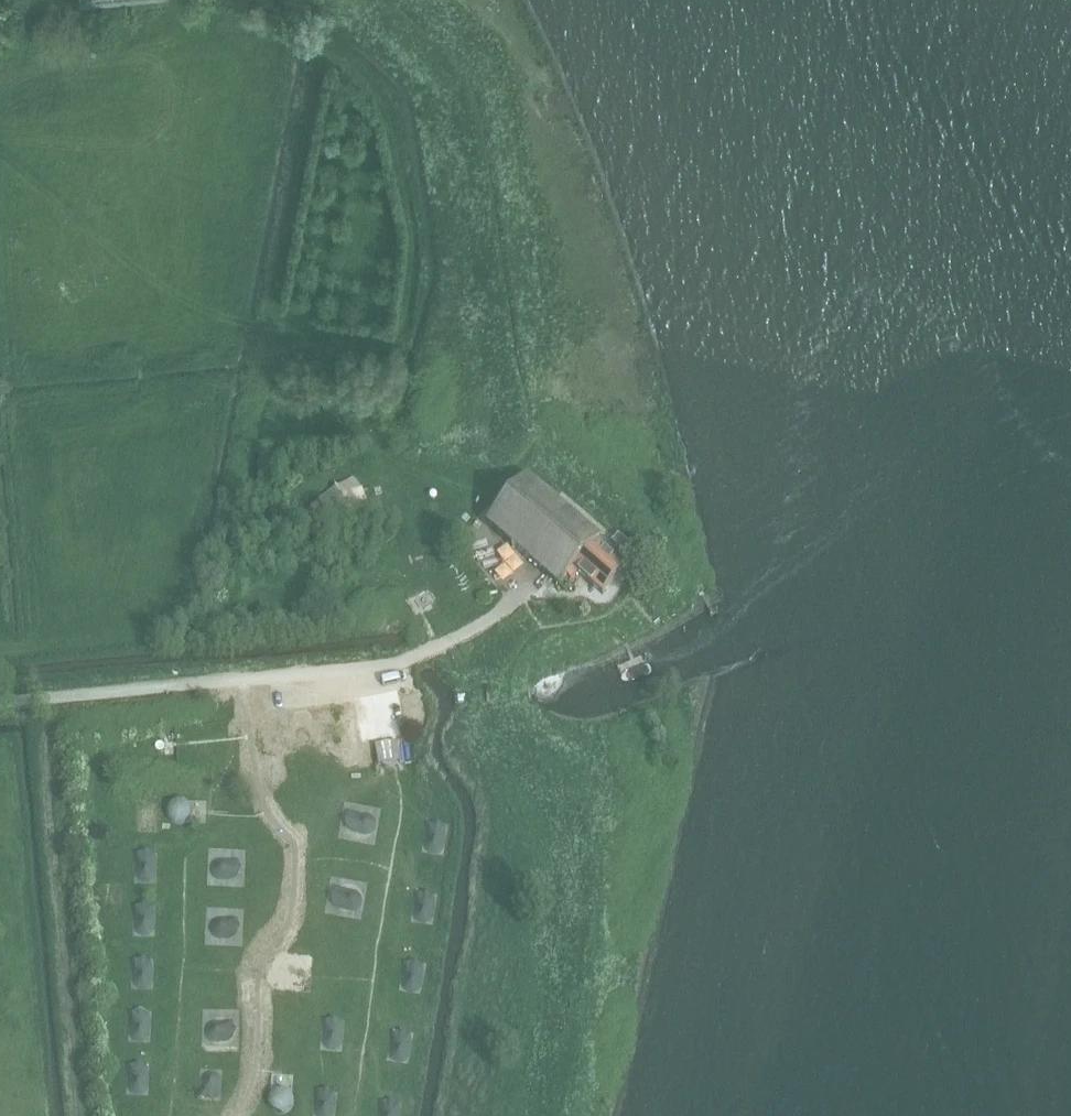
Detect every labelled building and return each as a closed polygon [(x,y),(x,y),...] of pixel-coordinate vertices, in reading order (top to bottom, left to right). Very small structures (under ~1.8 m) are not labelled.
[(529,477),(489,524),(560,586),(574,570),(603,594),(625,568),(597,543),(601,539),(529,477)] [(618,535),(611,544),(635,563),(642,555),(618,535)] [(406,699),(358,708),(366,750),(414,740),(406,699)] [(184,827),(190,822),(193,816),(192,809),(187,804),(181,801),(174,802),(169,806),(166,813),(167,819),(171,825),(178,827),(184,827)] [(380,823),(358,819),(354,840),(377,843),(380,823)] [(445,836),(423,832),(419,852),(442,856),(445,836)] [(168,863),(135,862),(134,890),(167,891),(168,863)] [(243,871),(220,871),(219,891),(242,892),(243,871)] [(368,892),(346,888),(343,908),(365,912),(368,892)] [(434,904),(412,900),(409,920),(431,924),(434,904)] [(166,916),(133,915),(132,943),(165,944),(166,916)] [(165,969),(132,968),(131,995),(163,997),(165,969)] [(422,973),(400,969),(396,989),(419,993),(422,973)] [(240,1012),(217,1012),(217,1032),(239,1033),(240,1012)] [(162,1022),(129,1021),(128,1049),(161,1050),(162,1022)] [(345,1031),(322,1027),(319,1047),(341,1051),(345,1031)] [(410,1042),(388,1038),(384,1058),(407,1062),(410,1042)] [(230,1068),(207,1068),(207,1088),(230,1089),(230,1068)] [(292,1112),(295,1106),(294,1099),(290,1094),(283,1091),(277,1092),(271,1096),(268,1103),(269,1109),(274,1115),(276,1115),(288,1115),(292,1112)] [(376,1107),(374,1115),(397,1115),(398,1111),(376,1107)]
